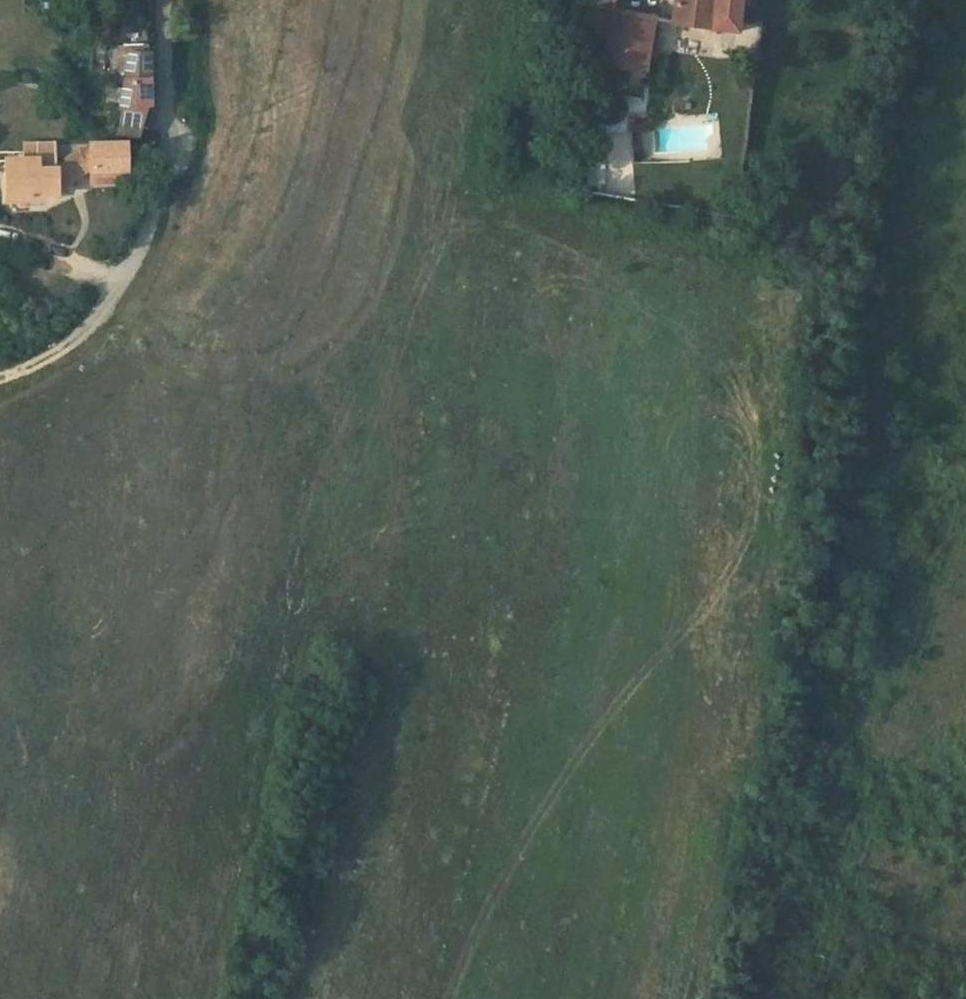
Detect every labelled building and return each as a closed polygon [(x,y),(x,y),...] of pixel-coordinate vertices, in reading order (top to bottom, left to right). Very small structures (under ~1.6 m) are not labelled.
[(658,0),(614,0),(602,65),(646,71),(658,0)] [(671,22),(737,31),(741,0),(675,0),(671,22)] [(150,105),(149,45),(118,45),(117,71),(125,71),(122,87),(120,104),(119,108),(123,108),(119,132),(138,135),(146,104),(150,105)] [(120,104),(122,87),(105,84),(102,102),(120,104)] [(646,126),(645,115),(629,116),(630,127),(646,126)] [(631,132),(607,134),(610,169),(634,168),(631,132)] [(56,162),(56,142),(23,143),(23,160),(38,159),(38,165),(55,165),(55,163),(56,162)] [(57,193),(87,170),(92,170),(92,183),(127,183),(126,143),(90,144),(91,148),(79,149),(56,162),(55,163),(55,165),(38,165),(38,159),(23,160),(6,160),(7,199),(42,198),(42,193),(57,193)]
